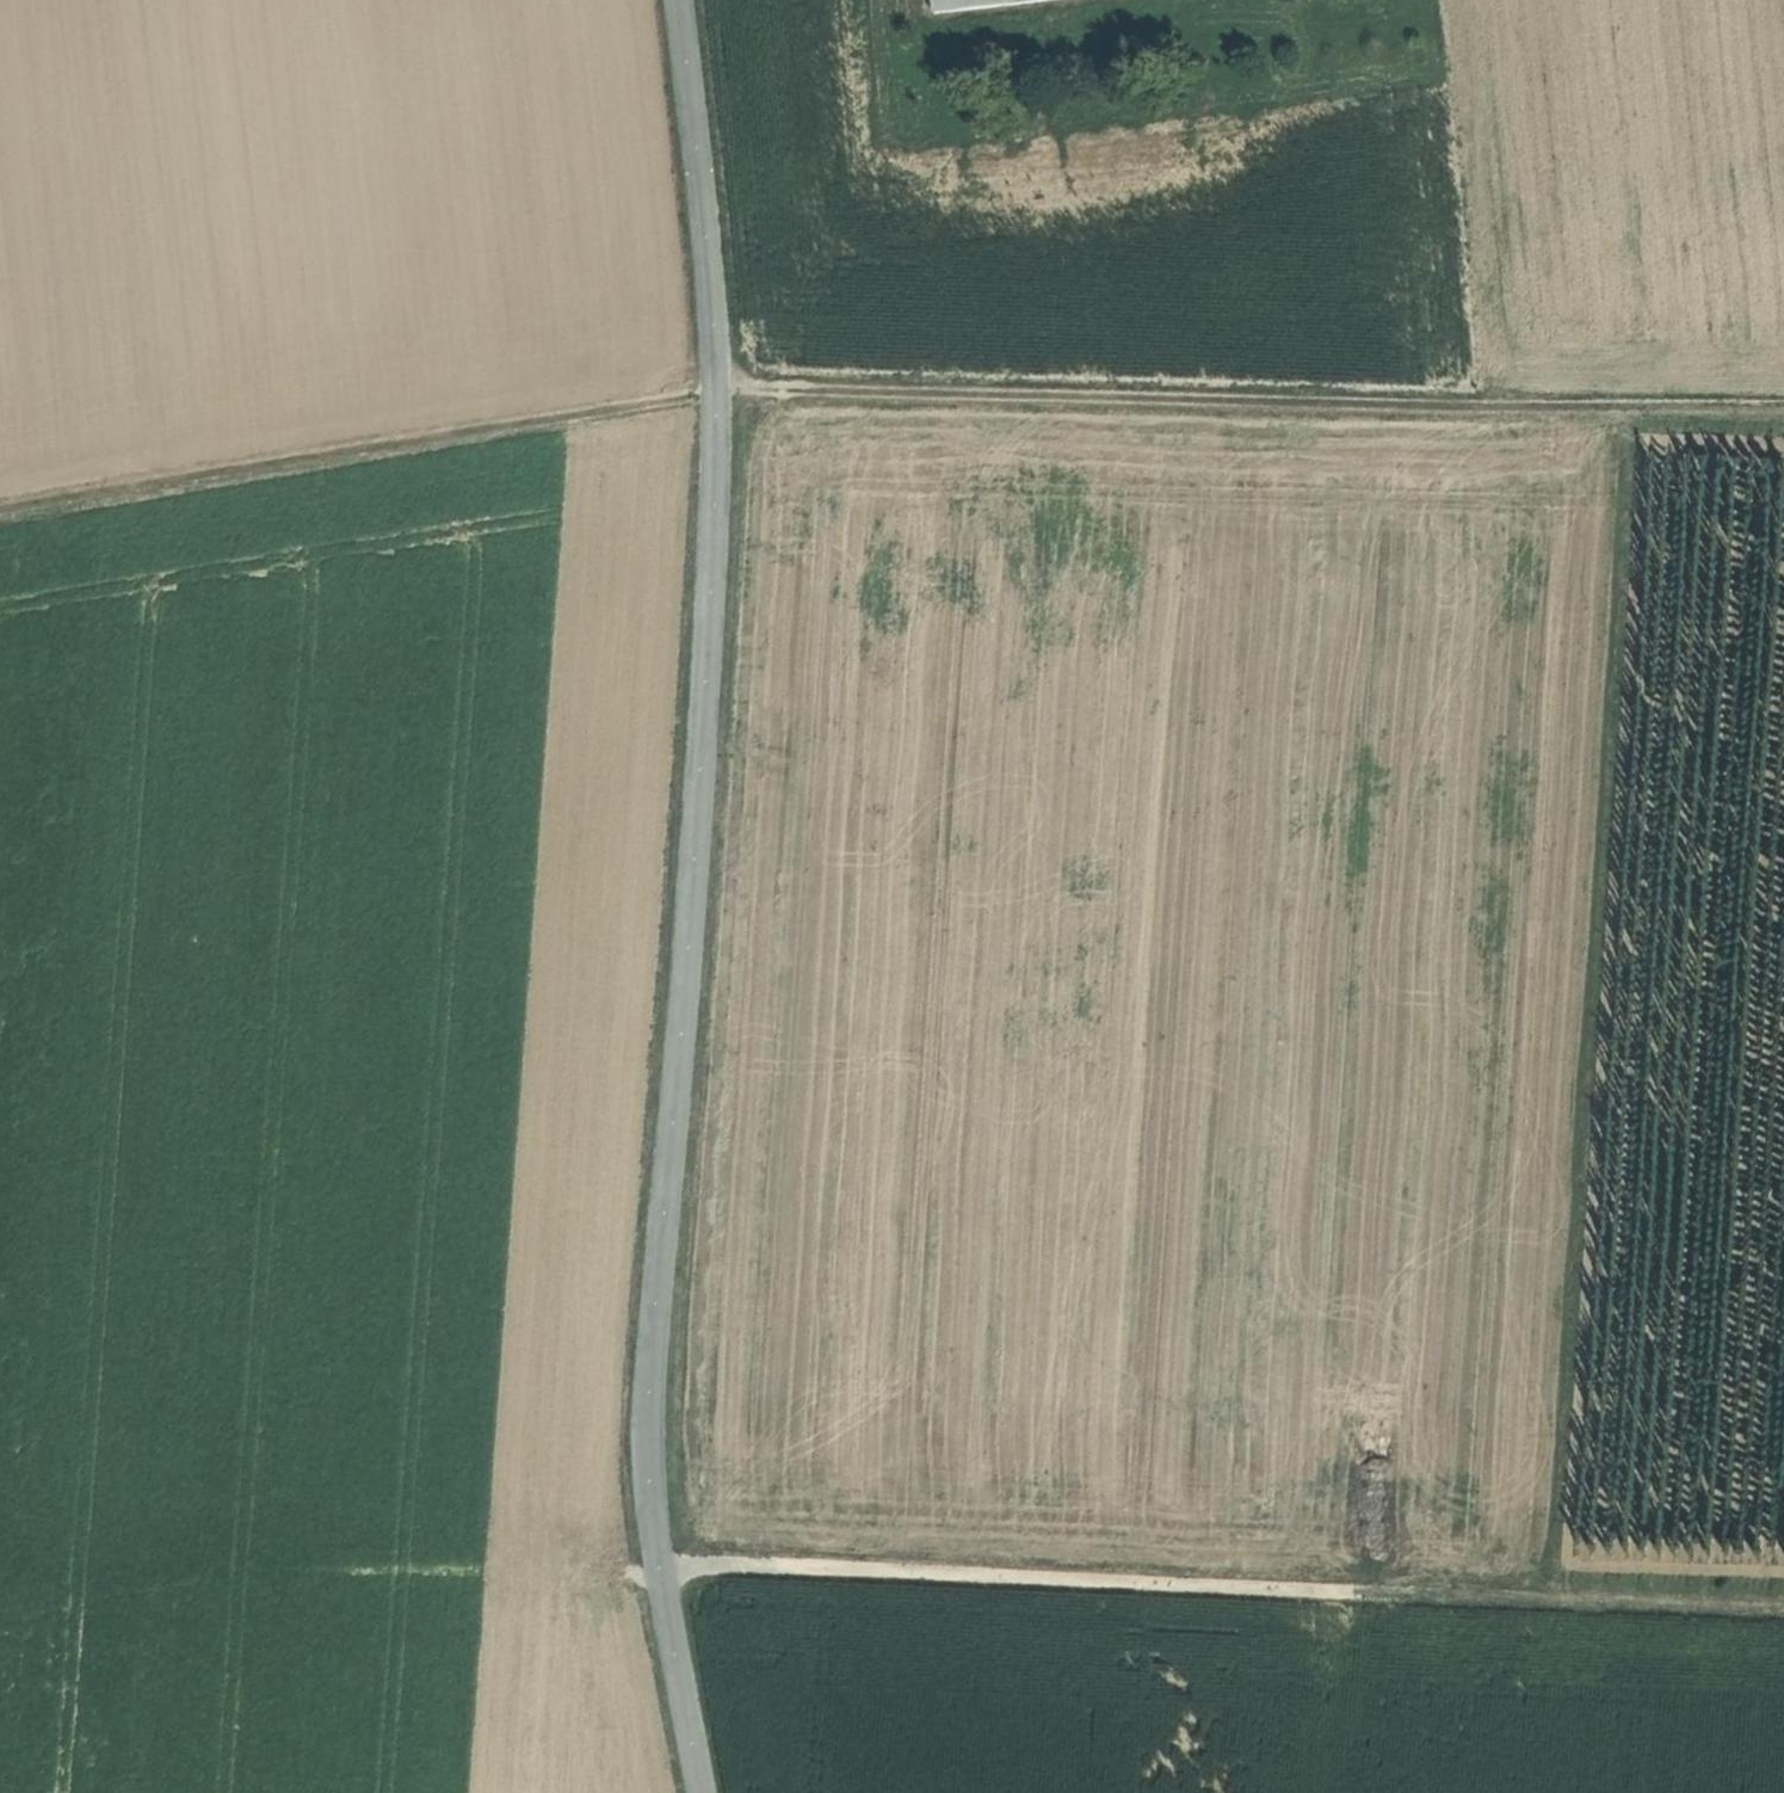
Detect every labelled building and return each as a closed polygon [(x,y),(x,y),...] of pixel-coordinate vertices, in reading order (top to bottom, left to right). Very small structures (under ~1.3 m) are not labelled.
[(934,10),(1020,0),(933,0),(934,10)]
